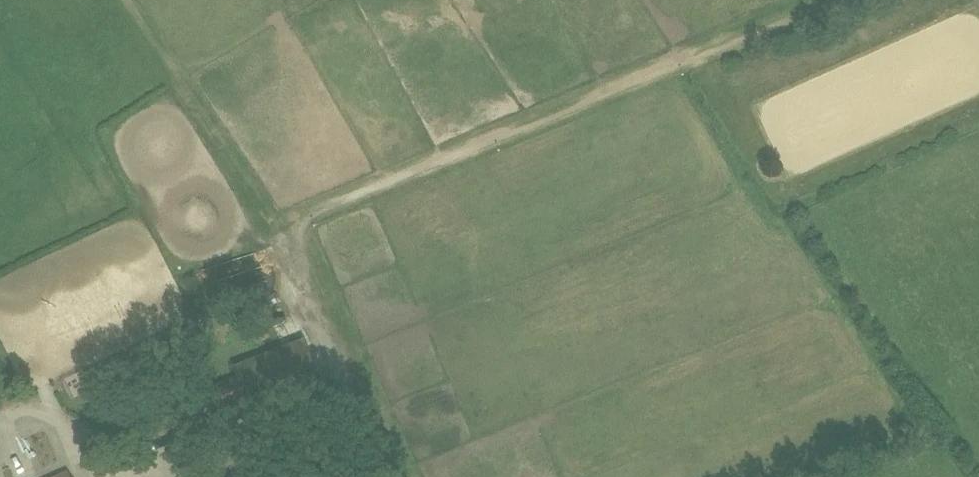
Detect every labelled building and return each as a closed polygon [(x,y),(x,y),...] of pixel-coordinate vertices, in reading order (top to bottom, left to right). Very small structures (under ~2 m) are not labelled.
[(312,370),(302,344),(244,366),(254,393),(312,370)]
